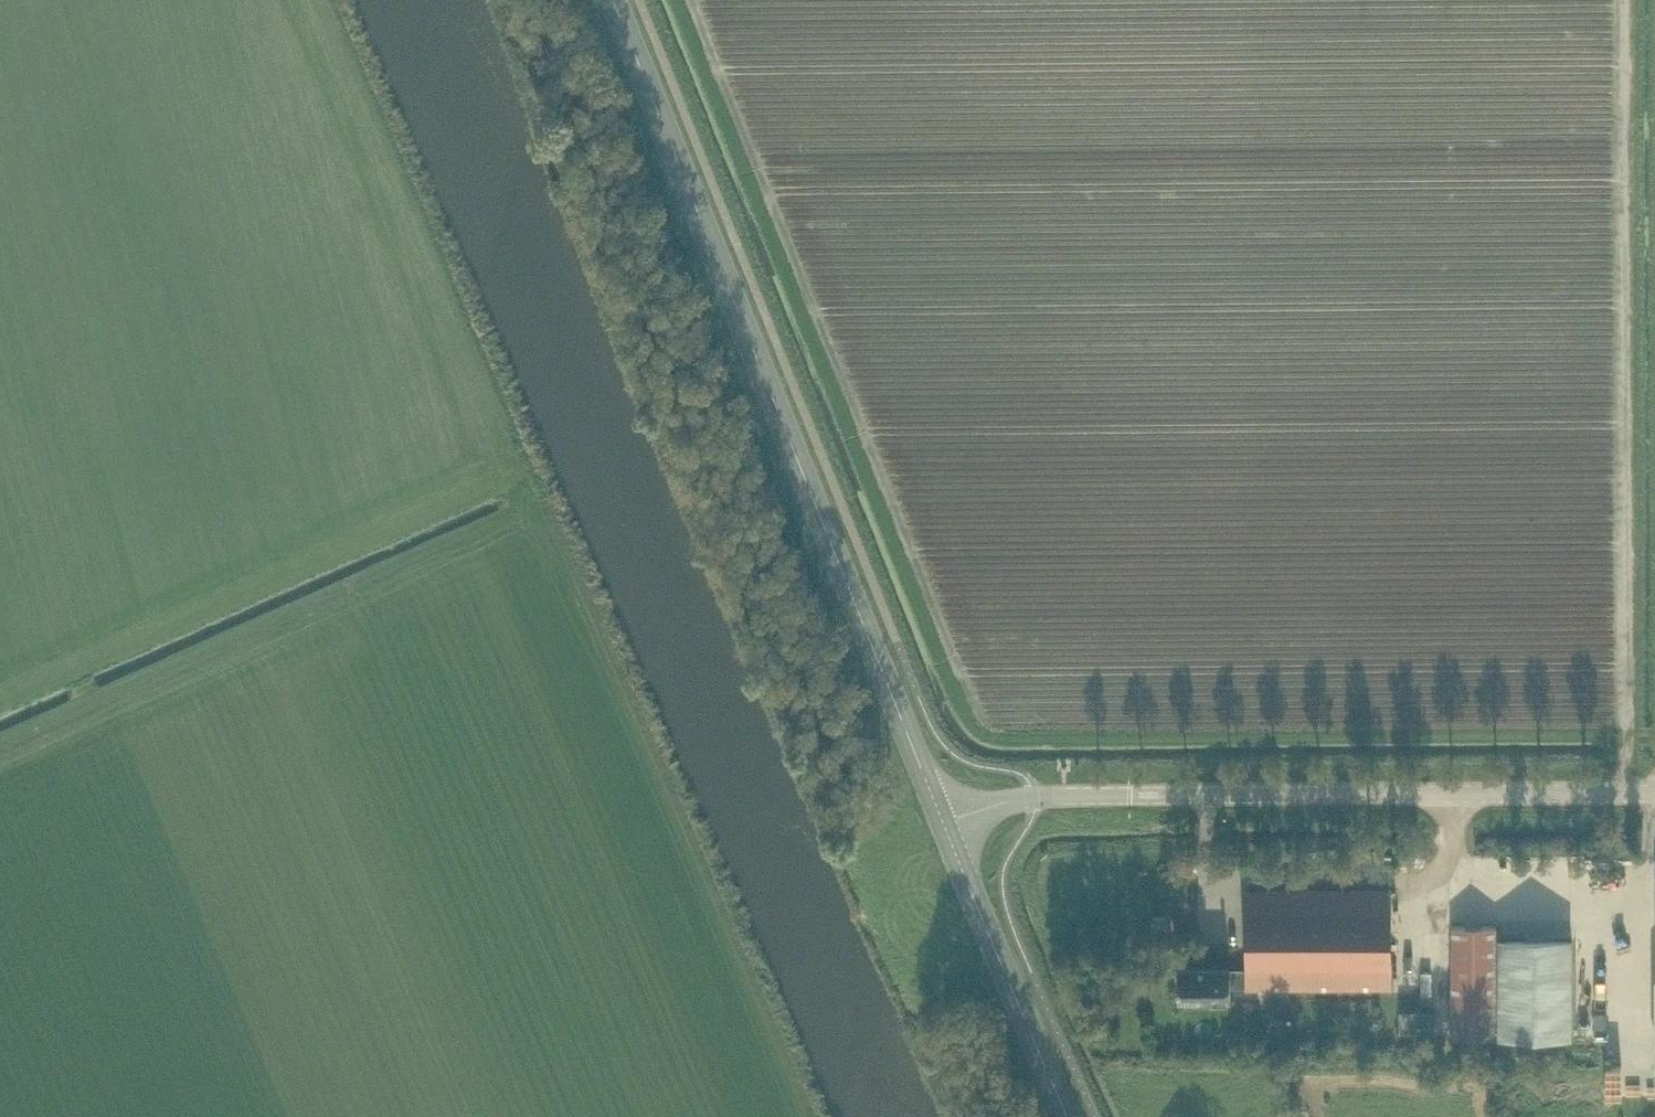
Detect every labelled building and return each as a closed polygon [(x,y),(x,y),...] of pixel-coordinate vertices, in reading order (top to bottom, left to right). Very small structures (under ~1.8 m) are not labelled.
[(1181,872),(1194,872),(1194,859),(1181,859),(1181,872)] [(1249,988),(1392,987),(1391,885),(1248,886),(1249,968),(1231,966),(1231,968),(1180,970),(1181,997),(1233,995),(1232,986),(1249,987),(1249,988)] [(1168,914),(1154,914),(1154,924),(1168,924),(1168,914)] [(1497,922),(1453,922),(1453,1035),(1574,1036),(1574,937),(1498,938),(1497,922)] [(1432,1026),(1432,1010),(1400,1010),(1400,1026),(1432,1026)]
